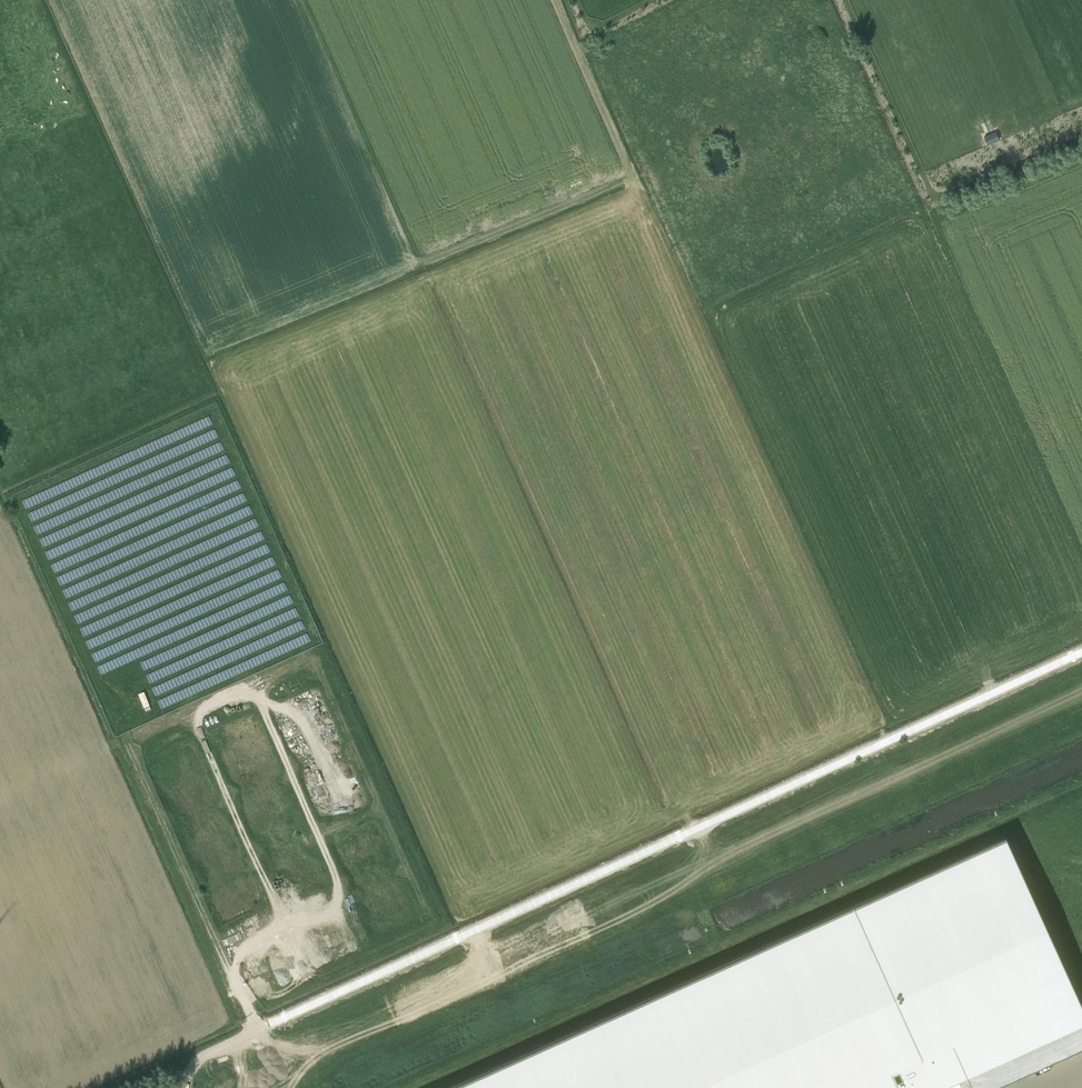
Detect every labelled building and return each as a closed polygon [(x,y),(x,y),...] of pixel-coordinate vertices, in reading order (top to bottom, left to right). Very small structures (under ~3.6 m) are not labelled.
[(983,136),(986,144),(999,140),(996,132),(983,136)] [(144,692),(138,694),(144,709),(150,706),(144,692)] [(1006,1083),(1081,1049),(1081,1007),(1006,838),(884,893),(853,907),(451,1087),(995,1087),(1006,1083)]
